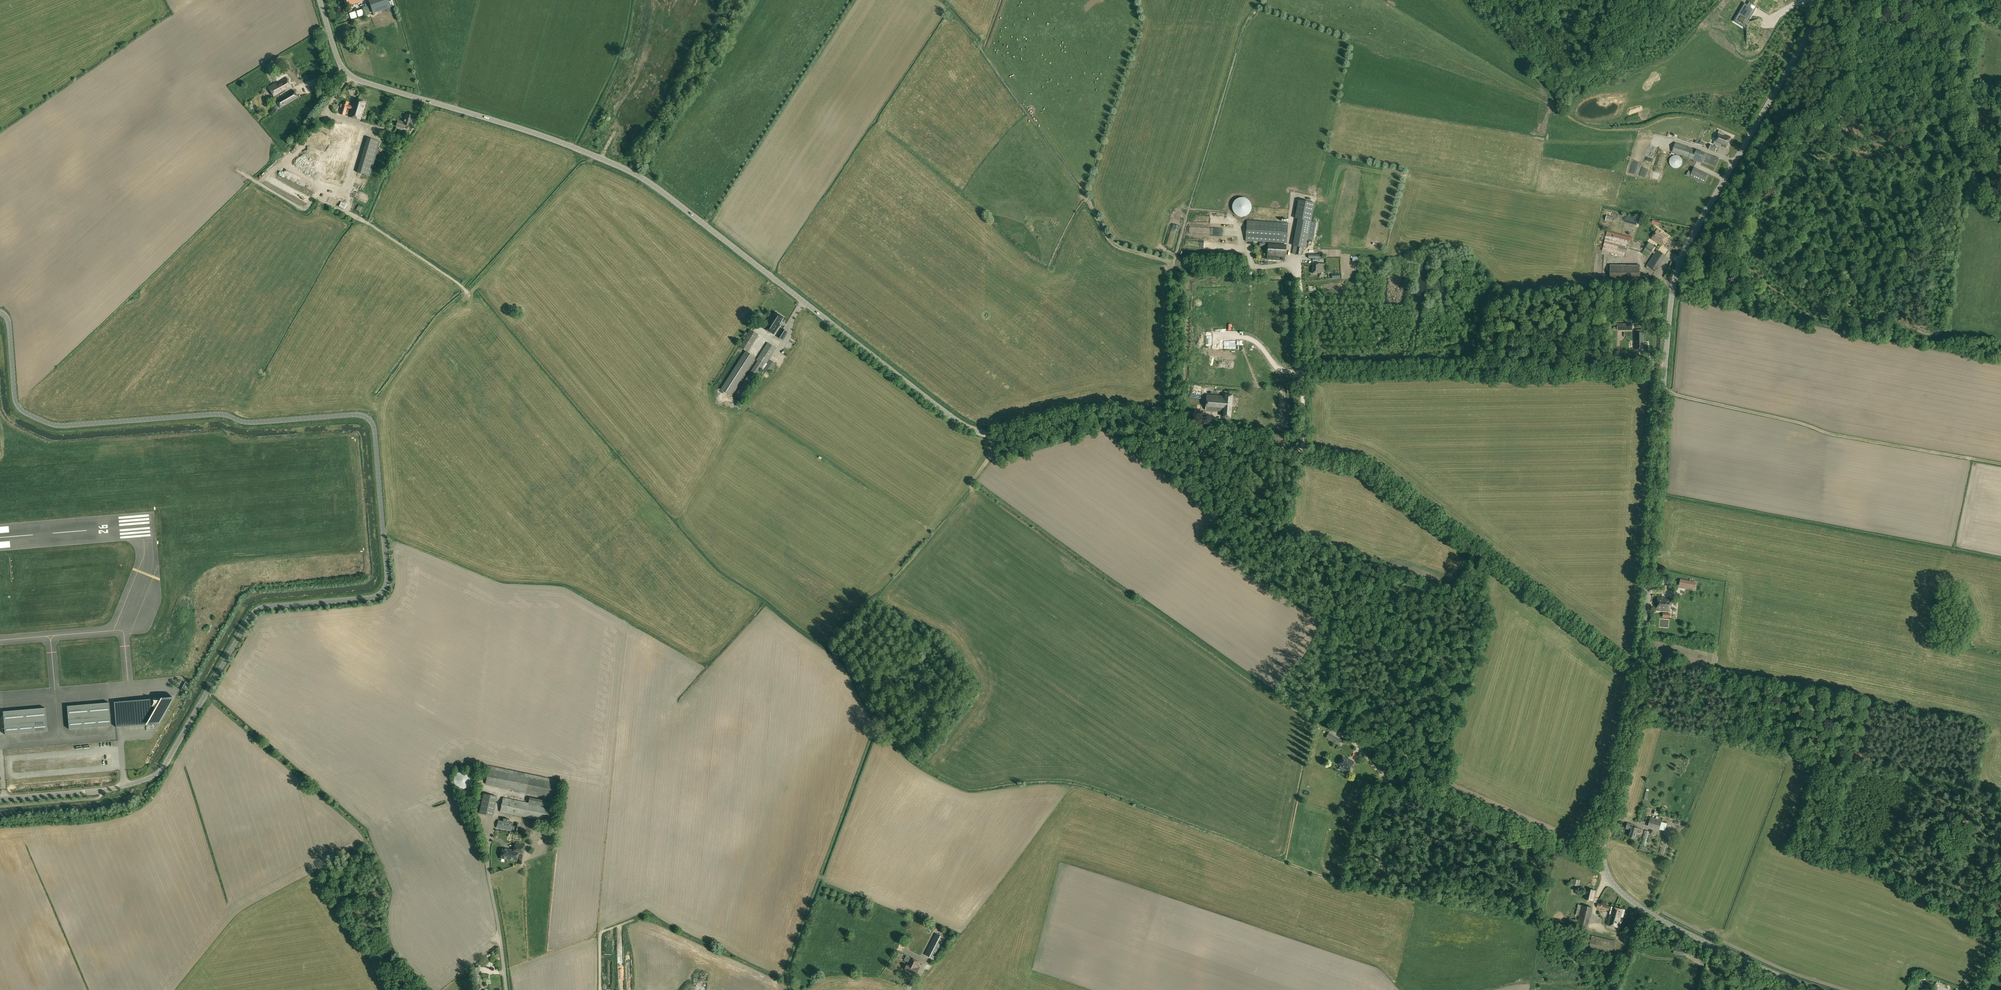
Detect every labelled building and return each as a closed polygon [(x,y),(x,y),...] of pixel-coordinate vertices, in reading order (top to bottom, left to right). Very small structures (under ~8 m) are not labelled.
[(388,0),(372,0),(369,1),(373,13),(390,7),(388,0)] [(1757,6),(1761,0),(1753,0),(1751,3),(1746,0),(1751,3),(1750,3),(1750,4),(1749,6),(1745,3),(1743,5),(1744,5),(1743,7),(1744,7),(1738,17),(1737,16),(1734,21),(1739,23),(1739,22),(1739,23),(1740,22),(1745,24),(1744,26),(1744,27),(1746,28),(1746,29),(1746,31),(1746,46),(1747,29),(1751,22),(1760,18),(1759,18),(1751,22),(1748,20),(1751,14),(1748,12),(1751,7),(1755,10),(1756,7),(1757,7),(1770,14),(1757,6)] [(268,87),(275,98),(292,88),(286,79),(276,85),(275,83),(268,87)] [(275,100),(281,109),(298,99),(293,90),(275,100)] [(245,108),(250,104),(246,98),(240,102),(245,108)] [(348,105),(347,108),(351,109),(349,117),(360,120),(366,102),(354,99),(352,106),(348,105)] [(345,115),(347,108),(348,105),(349,102),(344,101),(343,105),(341,104),(341,107),(342,107),(340,114),(345,115)] [(396,126),(403,128),(404,125),(412,127),(413,123),(412,123),(414,117),(406,114),(404,122),(398,121),(396,126)] [(322,176),(343,182),(358,130),(337,124),(329,150),(322,176)] [(1709,149),(1716,152),(1717,147),(1718,146),(1720,147),(1720,145),(1726,148),(1730,138),(1723,135),(1724,133),(1719,131),(1714,144),(1716,145),(1716,146),(1711,144),(1709,149)] [(367,140),(357,173),(369,176),(379,143),(367,140)] [(1701,163),(1705,153),(1705,152),(1687,147),(1675,143),(1672,152),(1684,156),(1701,163)] [(1646,154),(1650,156),(1654,146),(1649,144),(1646,154)] [(1705,153),(1701,163),(1716,167),(1719,158),(1705,153)] [(1670,161),(1670,163),(1670,165),(1671,166),(1672,167),(1674,168),(1675,168),(1677,168),(1678,167),(1680,167),(1681,165),(1682,164),(1682,162),(1682,161),(1682,159),(1681,158),(1680,157),(1679,156),(1677,155),(1676,155),(1674,156),(1673,156),(1671,157),(1670,158),(1670,160),(1670,161)] [(1686,175),(1704,183),(1708,174),(1694,168),(1692,172),(1689,171),(1686,175)] [(367,209),(356,205),(354,210),(364,215),(367,209)] [(1238,212),(1238,214),(1239,215),(1240,217),(1241,218),(1242,219),(1244,219),(1246,219),(1247,218),(1249,218),(1250,216),(1251,215),(1252,214),(1252,212),(1251,210),(1251,209),(1250,207),(1249,206),(1247,206),(1245,205),(1244,205),(1242,206),(1241,206),(1240,208),(1239,209),(1238,211),(1238,212)] [(1605,220),(1613,223),(1614,220),(1636,225),(1638,220),(1616,213),(1615,214),(1608,212),(1605,220)] [(1303,248),(1305,248),(1311,221),(1299,219),(1292,254),(1301,255),(1303,248)] [(1245,241),(1254,241),(1286,244),(1288,223),(1256,221),(1247,220),(1245,241)] [(1652,239),(1662,246),(1668,237),(1658,230),(1652,239)] [(1602,250),(1625,256),(1629,241),(1632,242),(1633,238),(1607,231),(1602,250)] [(1644,251),(1650,255),(1655,246),(1649,242),(1644,251)] [(1268,258),(1276,259),(1277,256),(1285,257),(1286,245),(1269,244),(1268,255),(1268,258)] [(1646,266),(1657,272),(1667,256),(1657,250),(1646,266)] [(1312,264),(1312,273),(1320,273),(1320,272),(1325,272),(1324,264),(1319,264),(1319,263),(1312,264)] [(1610,265),(1609,282),(1640,281),(1640,265),(1610,265)] [(764,328),(774,334),(780,324),(783,317),(775,312),(772,318),(771,318),(764,328)] [(777,337),(782,340),(787,331),(783,328),(777,337)] [(749,332),(740,346),(749,352),(758,338),(749,332)] [(1631,341),(1631,348),(1637,348),(1637,347),(1638,347),(1638,349),(1646,349),(1646,340),(1640,340),(1640,341),(1631,341)] [(735,396),(742,400),(761,369),(769,374),(776,363),(770,360),(777,348),(768,342),(757,360),(758,361),(735,396)] [(721,389),(731,396),(756,357),(746,351),(721,389)] [(1206,410),(1223,412),(1223,417),(1231,417),(1233,395),(1225,395),(1225,396),(1207,395),(1206,410)] [(1203,453),(1211,455),(1213,445),(1205,443),(1203,453)] [(1657,610),(1670,611),(1671,599),(1658,597),(1657,610)] [(172,697),(114,702),(116,727),(157,724),(172,697)] [(109,703),(67,706),(69,729),(111,726),(109,703)] [(45,708),(3,712),(5,735),(47,731),(45,708)] [(1341,740),(1328,733),(1326,738),(1339,745),(1341,740)] [(1347,774),(1348,772),(1354,762),(1347,758),(1347,759),(1343,757),(1338,764),(1341,766),(1339,769),(1347,774)] [(485,784),(557,799),(560,783),(489,768),(485,784)] [(454,779),(454,781),(454,783),(455,785),(456,786),(457,787),(459,788),(461,789),(463,789),(465,789),(466,788),(468,787),(469,786),(470,784),(471,783),(472,781),(472,779),(471,777),(470,775),(469,774),(468,773),(466,772),(465,771),(463,771),(461,771),(459,772),(457,773),(456,774),(455,776),(454,777),(454,779)] [(483,793),(479,813),(493,816),(497,796),(483,793)] [(500,812),(550,822),(553,808),(528,803),(503,798),(500,812)] [(528,803),(553,808),(554,803),(530,798),(528,803)] [(1648,827),(1660,830),(1661,822),(1662,820),(1651,817),(1651,818),(1649,825),(1648,827)] [(498,820),(496,828),(511,831),(511,830),(518,831),(519,824),(515,823),(515,826),(512,826),(513,823),(509,822),(510,819),(503,818),(503,821),(498,820)] [(1626,828),(1631,830),(1629,837),(1635,839),(1635,838),(1638,839),(1639,835),(1637,835),(1638,833),(1637,832),(1638,828),(1633,827),(1634,825),(1627,824),(1626,828)] [(1641,845),(1646,846),(1650,832),(1645,830),(1641,845)] [(501,857),(508,858),(508,859),(517,860),(518,853),(522,853),(523,847),(515,845),(514,851),(503,849),(501,857)] [(1570,885),(1579,888),(1580,880),(1574,879),(1574,880),(1571,879),(1570,885)] [(1584,899),(1594,901),(1596,891),(1587,888),(1584,899)] [(1581,905),(1578,905),(1575,919),(1574,920),(1569,919),(1568,926),(1586,931),(1587,928),(1588,928),(1592,907),(1581,905)] [(1607,925),(1620,929),(1624,915),(1625,910),(1612,907),(1607,925)] [(917,939),(917,938),(922,939),(923,933),(915,931),(913,939),(917,939)] [(936,933),(925,955),(934,959),(945,938),(936,933)] [(1588,952),(1611,957),(1615,941),(1592,936),(1588,952)] [(905,947),(920,953),(923,946),(916,944),(916,945),(907,942),(905,947)] [(905,970),(916,975),(919,969),(917,968),(920,962),(911,958),(907,965),(905,970)]
